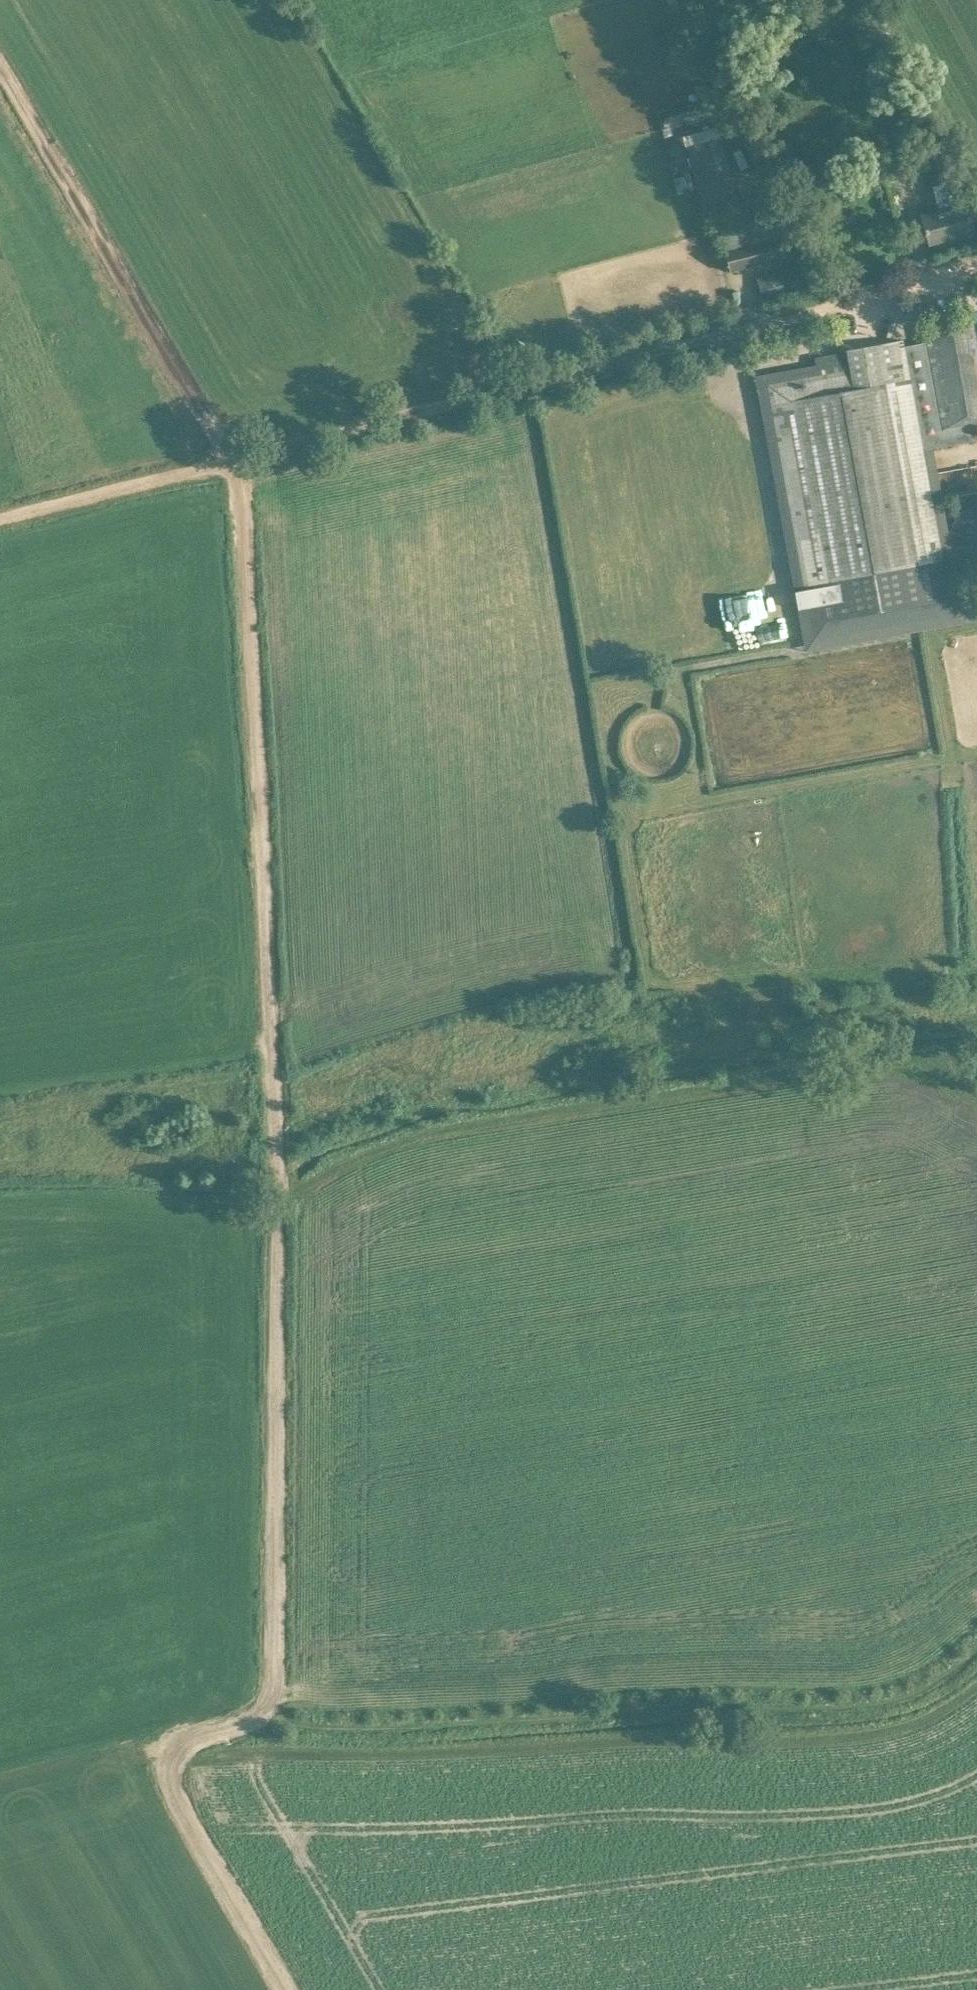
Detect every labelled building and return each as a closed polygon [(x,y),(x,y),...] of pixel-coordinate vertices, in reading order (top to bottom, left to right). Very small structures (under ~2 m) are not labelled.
[(718,127),(679,137),(682,149),(688,147),(698,189),(705,217),(737,209),(727,164),(718,127)] [(944,146),(925,151),(921,152),(931,187),(935,186),(954,180),(944,146)] [(920,215),(924,228),(929,248),(976,235),(966,202),(920,215)] [(768,209),(717,222),(725,252),(779,237),(774,218),(771,219),(768,209)] [(779,237),(725,252),(730,271),(750,266),(748,259),(783,250),(779,237)] [(811,263),(768,274),(773,295),(817,284),(811,263)] [(904,349),(903,340),(847,350),(851,369),(767,385),(813,639),(951,614),(921,449),(976,439),(976,430),(975,421),(976,420),(976,383),(966,319),(920,328),(923,346),(904,349)]
